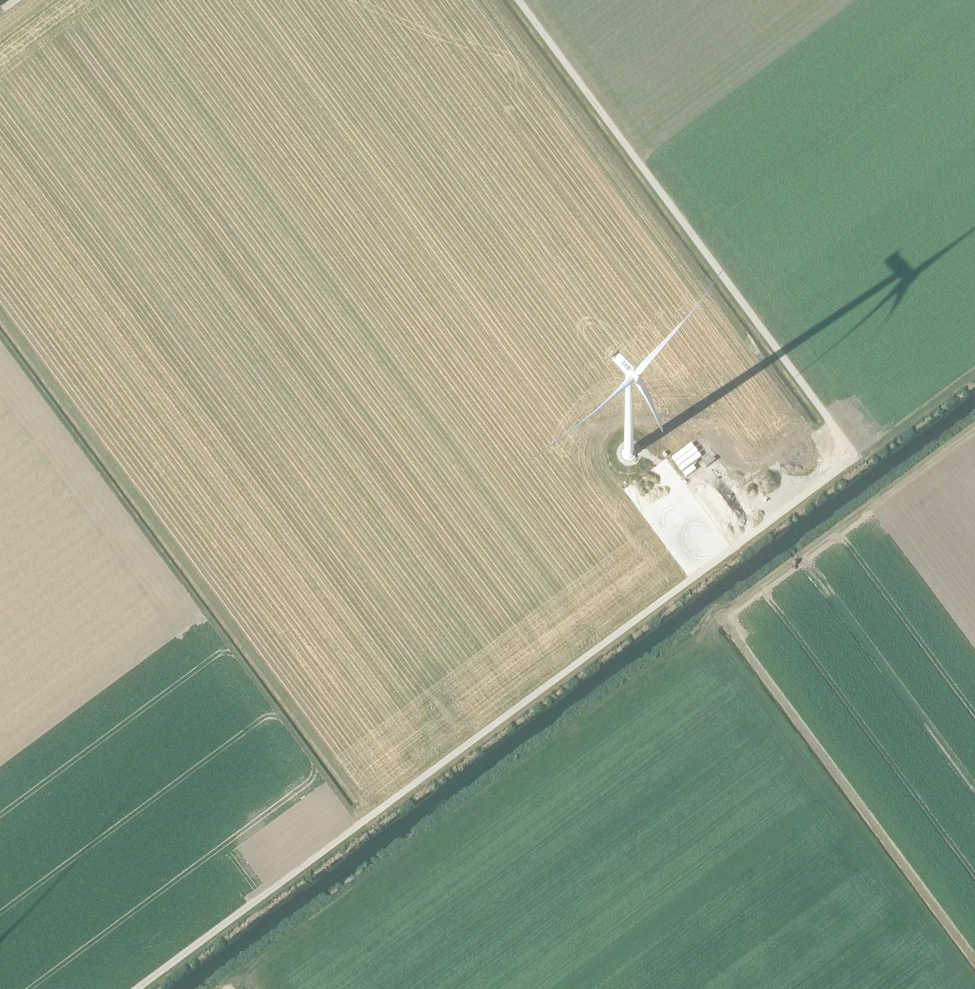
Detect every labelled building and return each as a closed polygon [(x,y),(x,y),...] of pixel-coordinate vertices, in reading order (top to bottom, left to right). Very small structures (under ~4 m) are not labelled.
[(639,455),(639,454),(639,452),(639,451),(638,450),(638,449),(637,448),(636,447),(635,446),(634,445),(633,445),(632,444),(631,444),(629,444),(628,444),(627,444),(626,444),(625,445),(623,445),(622,446),(622,447),(621,448),(620,449),(620,450),(619,451),(619,452),(619,454),(619,455),(619,456),(620,457),(620,458),(621,460),(622,460),(622,461),(623,462),(625,463),(626,463),(627,463),(628,464),(629,464),(631,463),(632,463),(633,463),(634,462),(635,461),(636,460),(637,460),(638,458),(638,457),(639,456),(639,455)]
